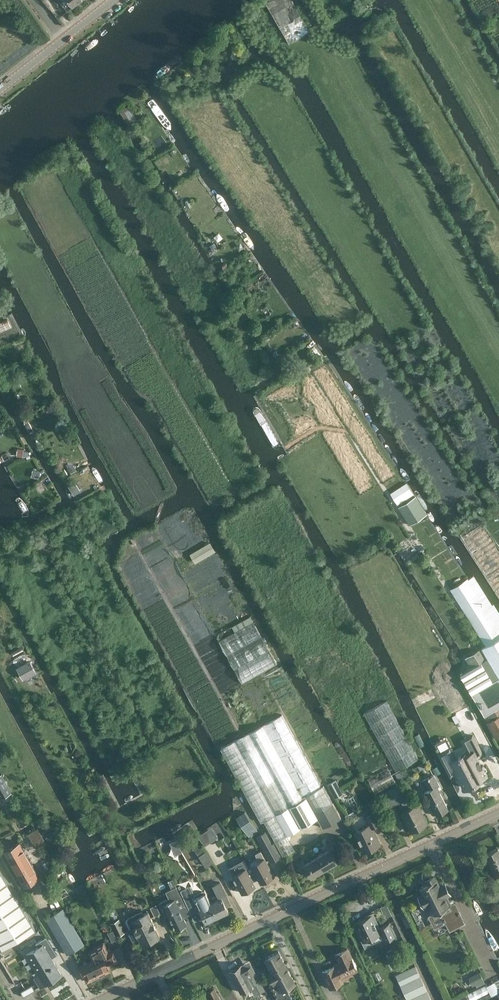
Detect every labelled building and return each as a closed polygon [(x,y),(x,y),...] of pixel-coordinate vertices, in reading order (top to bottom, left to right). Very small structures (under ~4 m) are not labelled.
[(291,42),(310,31),(292,0),(265,0),(289,43),(291,42)] [(152,101),(151,101),(150,102),(149,103),(149,104),(149,105),(149,106),(168,133),(169,135),(170,135),(171,135),(173,135),(174,134),(175,134),(175,132),(175,131),(175,130),(174,128),(156,103),(155,101),(154,101),(153,100),(152,101)] [(120,112),(130,125),(137,119),(128,106),(120,112)] [(153,141),(157,147),(162,144),(158,138),(153,141)] [(39,479),(41,471),(33,469),(31,478),(39,479)] [(75,493),(82,489),(76,481),(70,485),(75,493)] [(409,501),(415,496),(413,493),(407,482),(390,493),(397,503),(399,507),(409,501)] [(398,507),(410,525),(427,514),(415,496),(409,501),(398,507)] [(460,538),(498,599),(498,548),(483,524),(460,538)] [(211,540),(206,543),(210,553),(216,550),(211,540)] [(498,627),(497,625),(468,578),(467,579),(451,589),(486,645),(498,637),(498,628),(498,627)] [(242,683),(277,663),(254,621),(219,640),(242,683)] [(486,645),(482,648),(498,678),(498,637),(486,645)] [(461,676),(484,715),(485,715),(497,708),(498,707),(498,678),(482,648),(465,658),(470,668),(460,674),(461,676)] [(363,713),(380,743),(395,771),(419,758),(387,700),(363,713)] [(485,715),(487,719),(498,738),(498,737),(498,712),(497,708),(485,715)] [(283,855),(294,849),(275,814),(306,797),(314,813),(333,803),(323,785),(321,786),(282,714),(221,748),(261,821),(264,820),(283,855)] [(449,749),(440,753),(451,774),(457,771),(458,773),(458,774),(460,778),(461,778),(462,781),(463,782),(463,783),(464,784),(465,787),(468,786),(469,786),(473,784),(474,784),(475,783),(475,782),(479,780),(480,780),(484,778),(487,776),(487,775),(486,776),(485,773),(485,772),(484,770),(482,766),(483,766),(482,765),(482,766),(479,760),(479,759),(478,760),(476,756),(481,753),(472,735),(463,739),(469,751),(461,756),(461,755),(458,756),(459,757),(455,759),(449,749)] [(426,762),(418,765),(420,770),(428,766),(426,762)] [(412,781),(417,778),(412,767),(407,770),(412,781)] [(375,793),(395,782),(387,768),(367,778),(375,793)] [(428,789),(424,791),(437,815),(449,810),(439,792),(442,790),(433,774),(423,780),(428,789)] [(1,797),(11,791),(3,776),(0,777),(0,795),(1,797)] [(336,780),(328,784),(335,798),(343,794),(336,780)] [(388,808),(401,801),(405,799),(397,785),(381,794),(388,808)] [(306,797),(275,814),(287,835),(317,818),(306,797)] [(406,809),(401,812),(411,832),(427,823),(417,803),(414,805),(410,797),(405,799),(401,801),(406,809)] [(341,817),(333,803),(314,813),(317,818),(322,827),(341,817)] [(222,807),(198,823),(203,830),(226,814),(222,807)] [(250,837),(258,831),(245,811),(236,818),(250,837)] [(354,811),(345,815),(347,820),(356,815),(354,811)] [(368,824),(353,831),(363,852),(380,844),(372,827),(379,824),(373,811),(364,816),(368,824)] [(40,827),(31,831),(37,845),(46,841),(40,827)] [(211,827),(206,830),(213,840),(218,837),(211,827)] [(271,862),(281,856),(274,842),(272,843),(265,831),(256,836),(271,862)] [(177,839),(170,842),(176,854),(182,851),(177,839)] [(316,855),(324,868),(325,870),(330,867),(329,865),(337,861),(332,852),(336,849),(331,841),(326,844),(329,848),(316,855)] [(4,850),(24,885),(40,876),(20,842),(4,850)] [(196,848),(200,855),(205,851),(201,845),(196,848)] [(498,848),(485,854),(496,876),(498,875),(498,850),(498,848)] [(274,875),(261,850),(255,853),(257,859),(250,862),(251,865),(259,878),(261,882),(274,875)] [(213,862),(205,851),(200,855),(207,866),(213,862)] [(302,858),(297,862),(302,870),(306,867),(311,876),(319,871),(320,873),(325,870),(324,868),(316,855),(304,863),(302,858)] [(256,885),(253,881),(259,878),(251,865),(248,866),(246,863),(236,869),(238,872),(233,875),(242,893),(256,885)] [(2,948),(35,929),(0,870),(0,944),(2,948)] [(442,885),(439,886),(436,880),(436,879),(435,877),(427,881),(428,883),(420,887),(420,888),(423,894),(419,896),(423,905),(414,910),(429,941),(450,930),(465,923),(461,914),(459,911),(455,902),(451,904),(447,896),(447,895),(442,885)] [(200,879),(192,883),(196,892),(204,888),(200,879)] [(188,893),(182,881),(176,884),(181,893),(182,893),(183,895),(188,893)] [(230,904),(220,882),(214,885),(220,899),(211,903),(217,916),(222,914),(223,915),(227,913),(227,912),(228,911),(226,906),(230,904)] [(217,916),(211,903),(204,890),(194,895),(198,903),(193,905),(199,918),(203,916),(206,922),(217,916)] [(165,902),(179,930),(181,929),(182,930),(188,927),(187,926),(190,925),(180,905),(186,902),(183,895),(182,893),(181,893),(173,897),(173,898),(165,902)] [(156,904),(150,907),(154,916),(161,913),(156,904)] [(46,919),(67,954),(84,944),(63,909),(46,919)] [(133,939),(138,937),(142,944),(160,936),(148,911),(143,914),(142,911),(132,916),(136,925),(128,929),(133,939)] [(396,936),(389,923),(379,928),(375,921),(377,920),(373,912),(365,916),(365,917),(355,922),(359,932),(358,932),(365,948),(373,944),(370,939),(372,938),(373,939),(382,935),(385,941),(396,936)] [(117,935),(125,932),(119,918),(111,922),(117,935)] [(117,939),(113,930),(108,932),(112,941),(117,939)] [(40,973),(34,977),(41,987),(61,975),(49,955),(55,951),(46,937),(36,943),(38,946),(27,953),(40,973)] [(111,970),(109,965),(118,960),(113,950),(108,953),(103,943),(95,947),(96,949),(89,952),(93,961),(101,978),(109,974),(108,971),(111,970)] [(336,979),(341,977),(358,969),(352,957),(348,947),(339,952),(343,961),(322,971),(330,988),(339,984),(336,979)] [(277,981),(270,985),(279,999),(292,999),(286,988),(295,982),(279,952),(265,959),(277,981)] [(93,961),(78,968),(82,975),(83,978),(85,977),(87,981),(91,979),(92,981),(101,978),(93,961)] [(233,972),(239,985),(250,979),(255,988),(259,986),(253,972),(249,974),(245,966),(233,972)] [(416,966),(396,974),(407,999),(431,999),(416,966)] [(473,975),(478,986),(485,983),(479,972),(473,975)] [(214,989),(208,992),(211,998),(207,999),(220,999),(214,989)]
